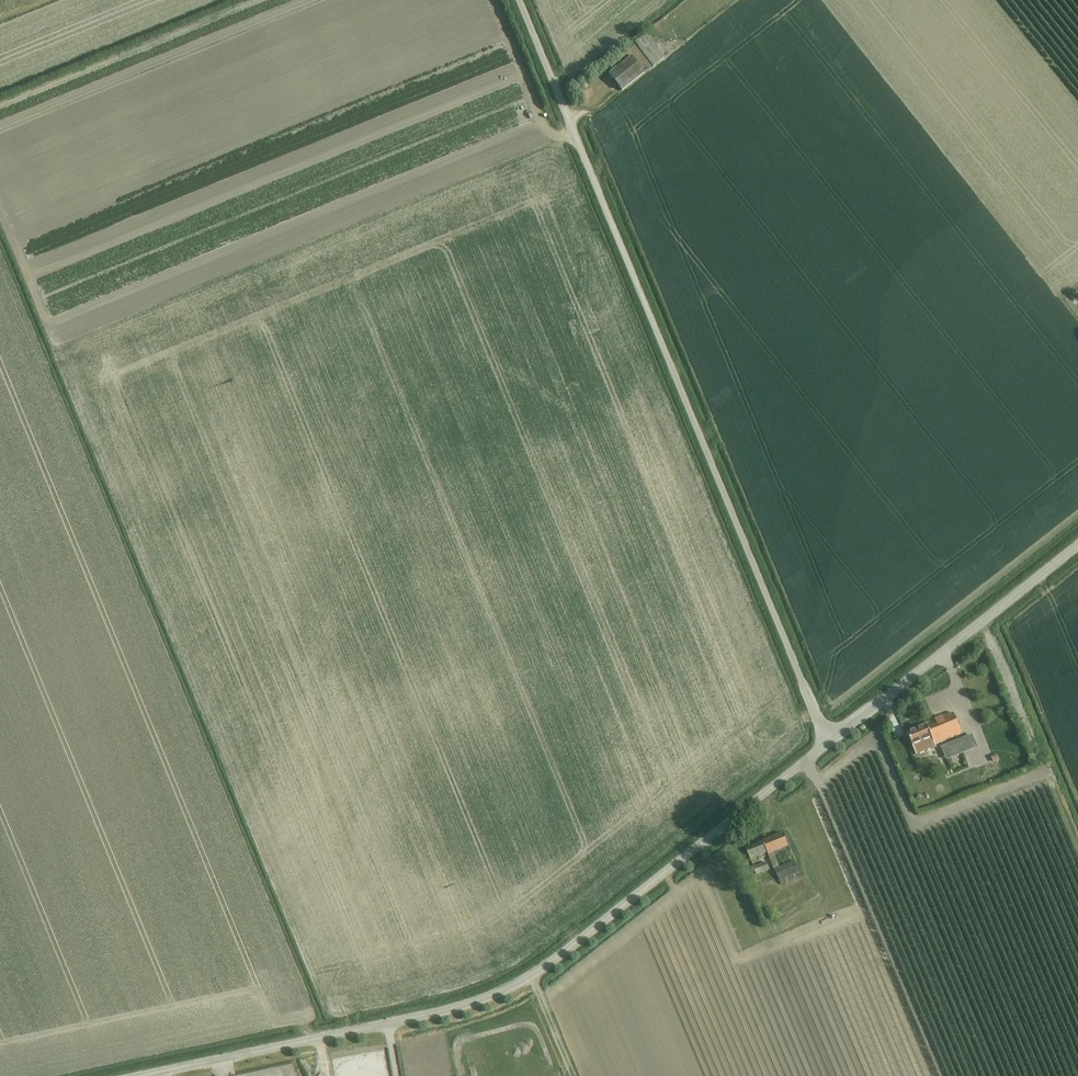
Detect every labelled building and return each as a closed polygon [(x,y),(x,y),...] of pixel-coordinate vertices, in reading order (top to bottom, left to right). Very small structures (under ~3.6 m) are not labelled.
[(639,50),(629,58),(608,75),(621,92),(663,58),(645,36),(634,44),(639,50)] [(926,725),(927,727),(909,734),(917,755),(935,748),(934,745),(962,735),(954,714),(926,725)] [(958,741),(963,752),(979,745),(974,734),(958,741)] [(775,854),(790,847),(784,834),(747,850),(751,861),(768,853),(782,886),(804,877),(797,862),(781,869),(775,854)] [(754,869),(757,875),(770,870),(767,864),(754,869)] [(802,879),(793,884),(802,903),(811,898),(802,879)]
